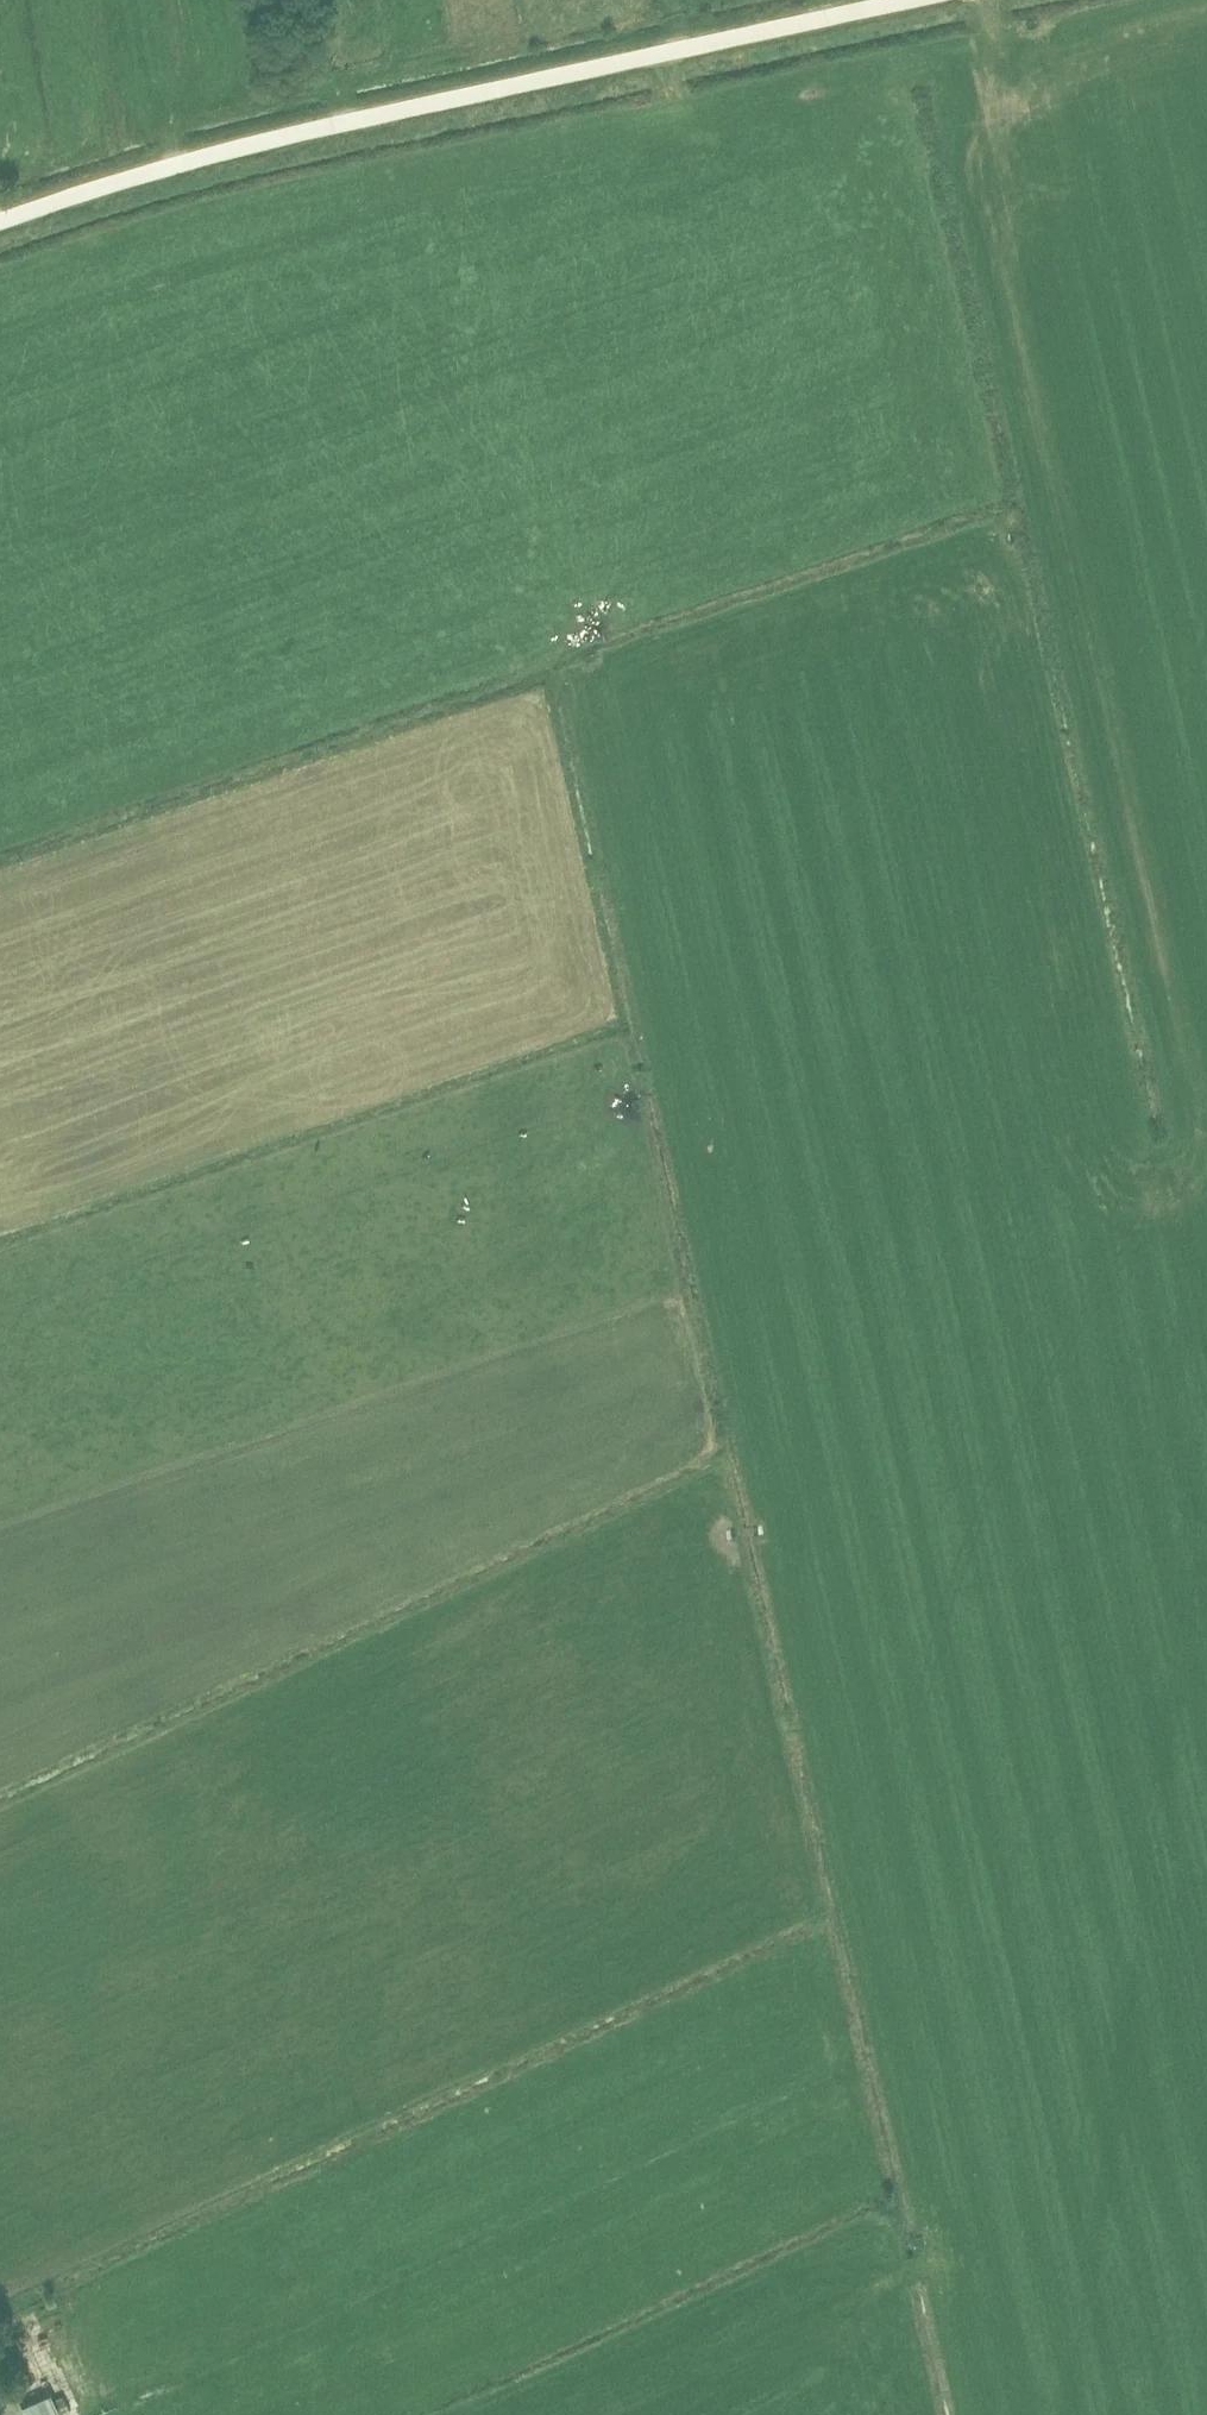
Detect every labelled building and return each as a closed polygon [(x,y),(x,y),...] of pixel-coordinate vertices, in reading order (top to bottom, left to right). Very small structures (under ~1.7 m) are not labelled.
[(14,2389),(0,2396),(0,2414),(26,2414),(14,2389)]
